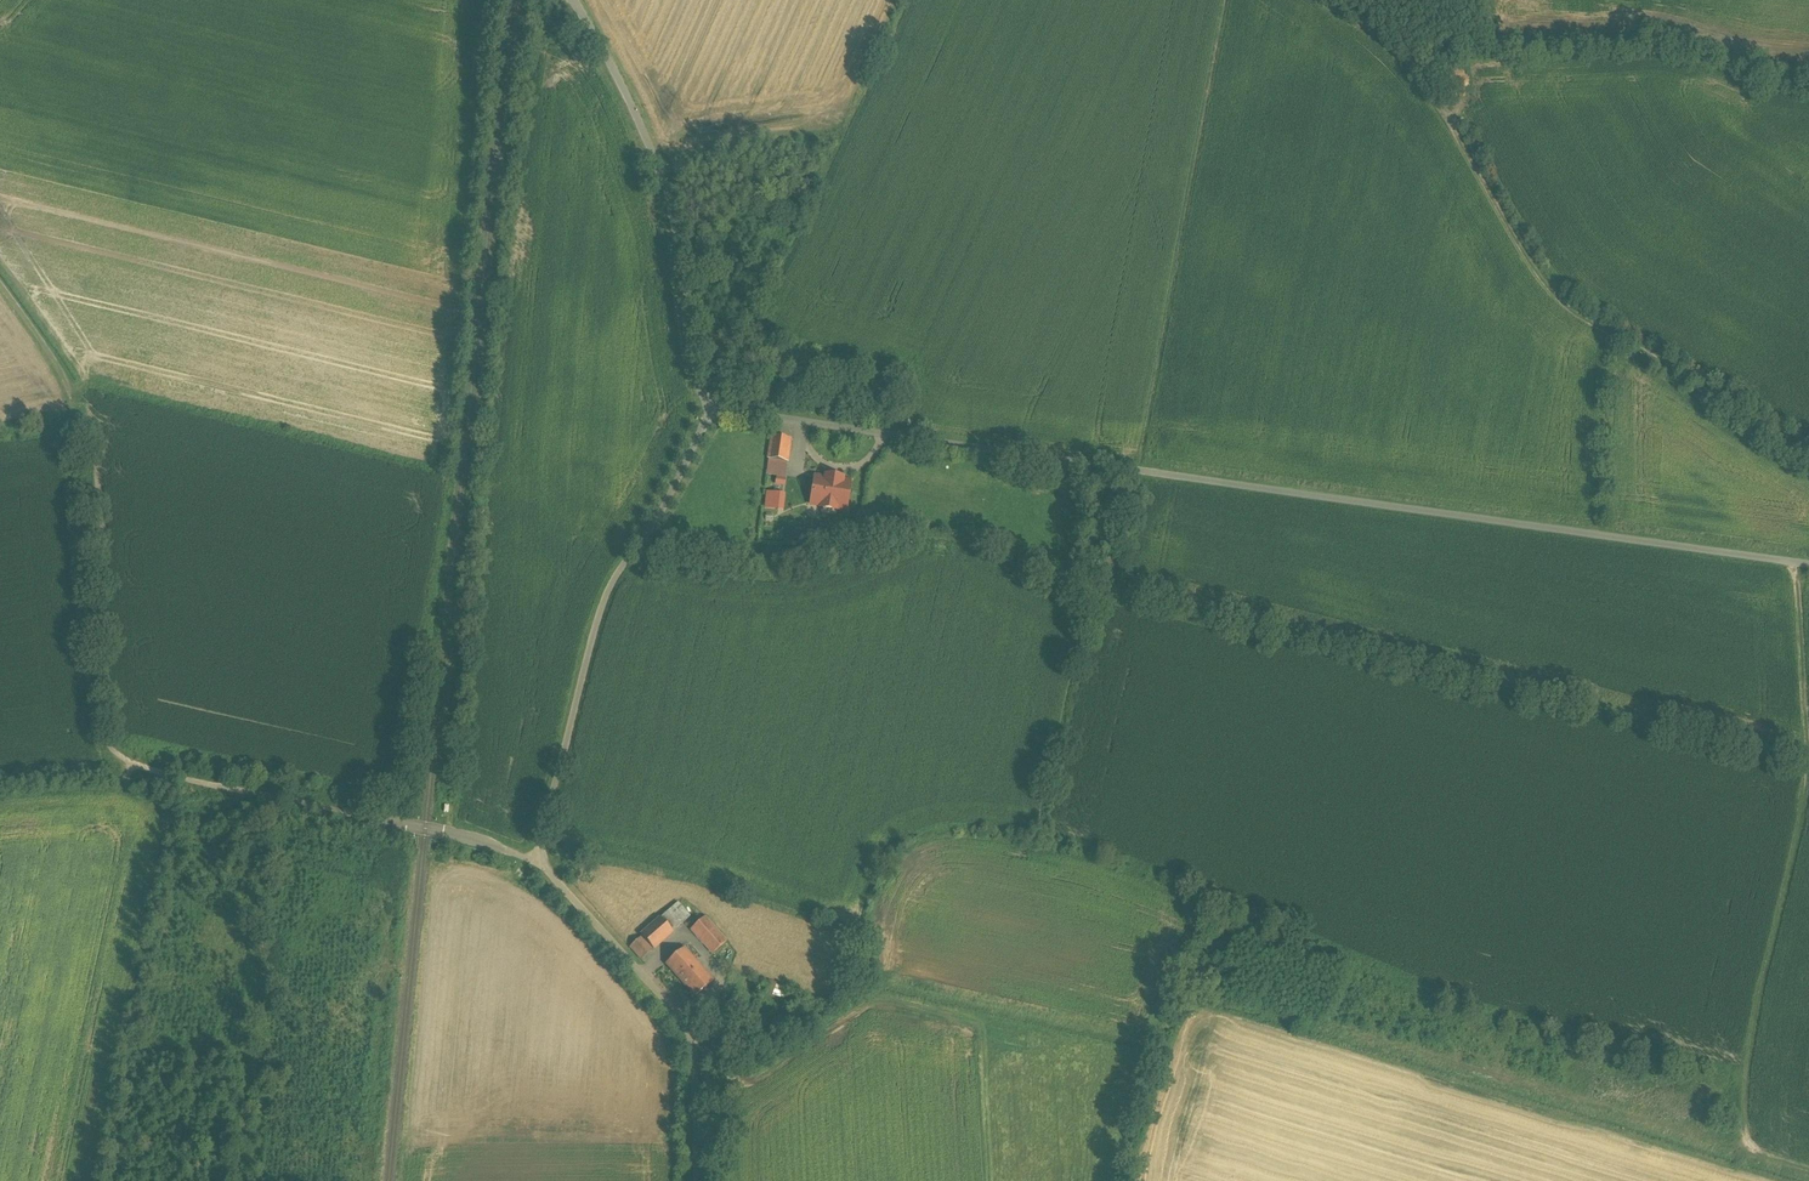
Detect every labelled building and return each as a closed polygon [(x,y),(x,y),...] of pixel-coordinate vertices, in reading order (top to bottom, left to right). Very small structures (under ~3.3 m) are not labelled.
[(787,453),(789,428),(773,427),(770,451),(787,453)] [(859,473),(805,465),(801,492),(855,500),(859,473)] [(767,509),(787,510),(787,492),(767,492),(767,509)] [(676,933),(662,917),(644,933),(658,949),(676,933)] [(707,920),(693,932),(714,956),(728,944),(707,920)] [(640,937),(630,946),(644,962),(654,952),(640,937)] [(686,948),(665,966),(695,998),(716,980),(686,948)]
